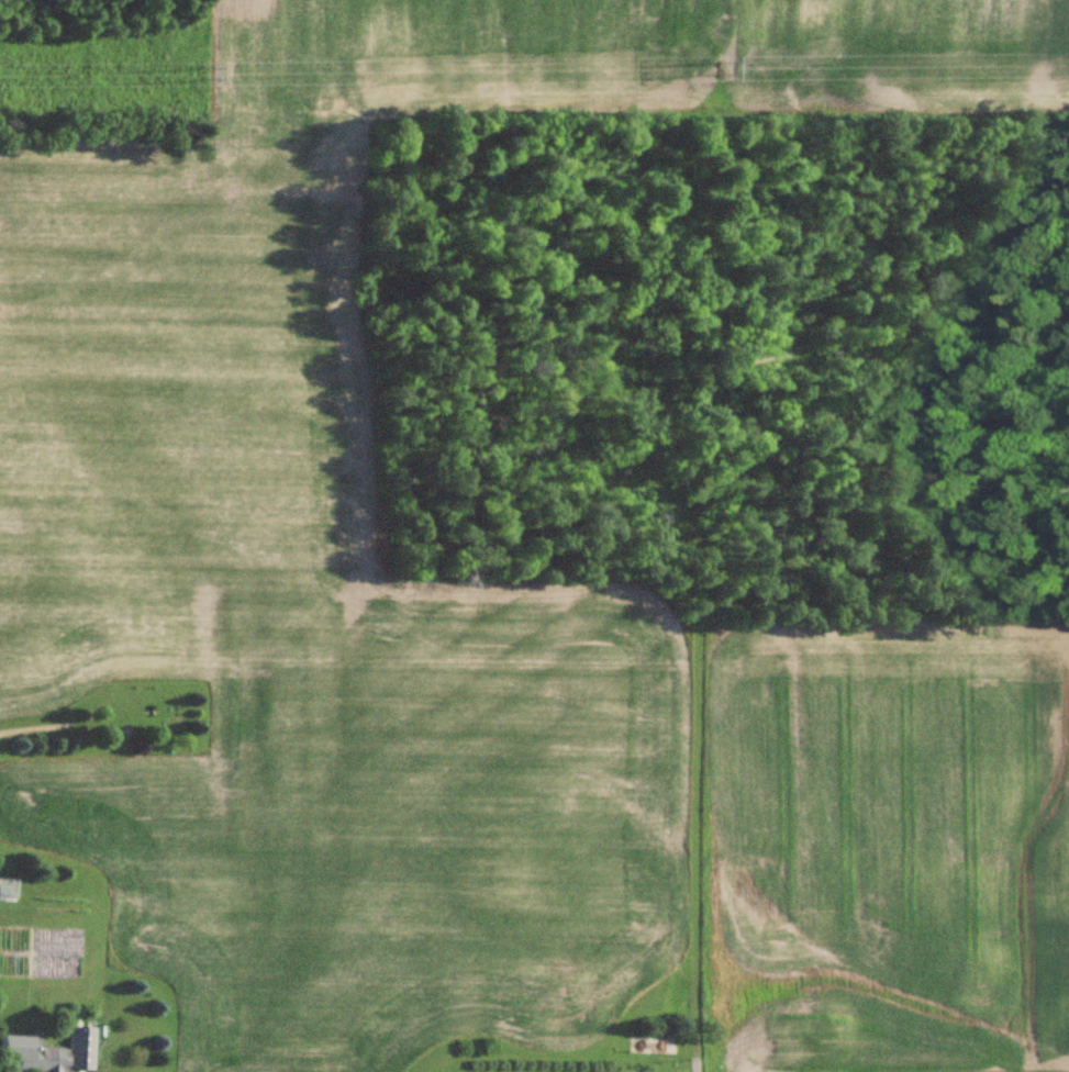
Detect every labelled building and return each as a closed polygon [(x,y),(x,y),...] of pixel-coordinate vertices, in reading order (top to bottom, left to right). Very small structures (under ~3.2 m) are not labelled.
[(69,1026),(68,1048),(40,1047),(41,1036),(0,1035),(0,1061),(17,1062),(17,1071),(62,1071),(62,1070),(93,1071),(94,1027),(69,1026)]
